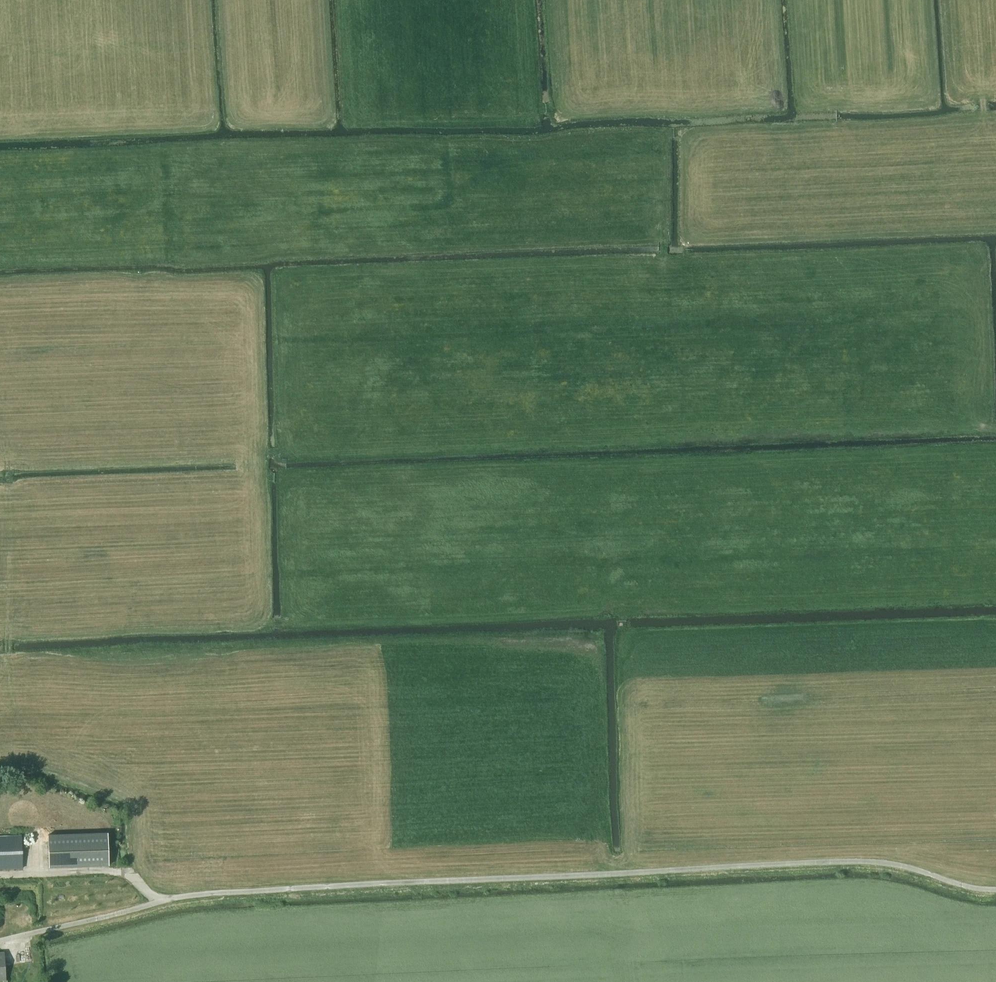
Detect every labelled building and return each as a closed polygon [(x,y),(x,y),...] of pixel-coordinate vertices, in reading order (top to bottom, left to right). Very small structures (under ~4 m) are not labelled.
[(106,832),(46,835),(48,867),(108,865),(106,832)] [(0,837),(0,869),(21,868),(20,836),(0,837)]
